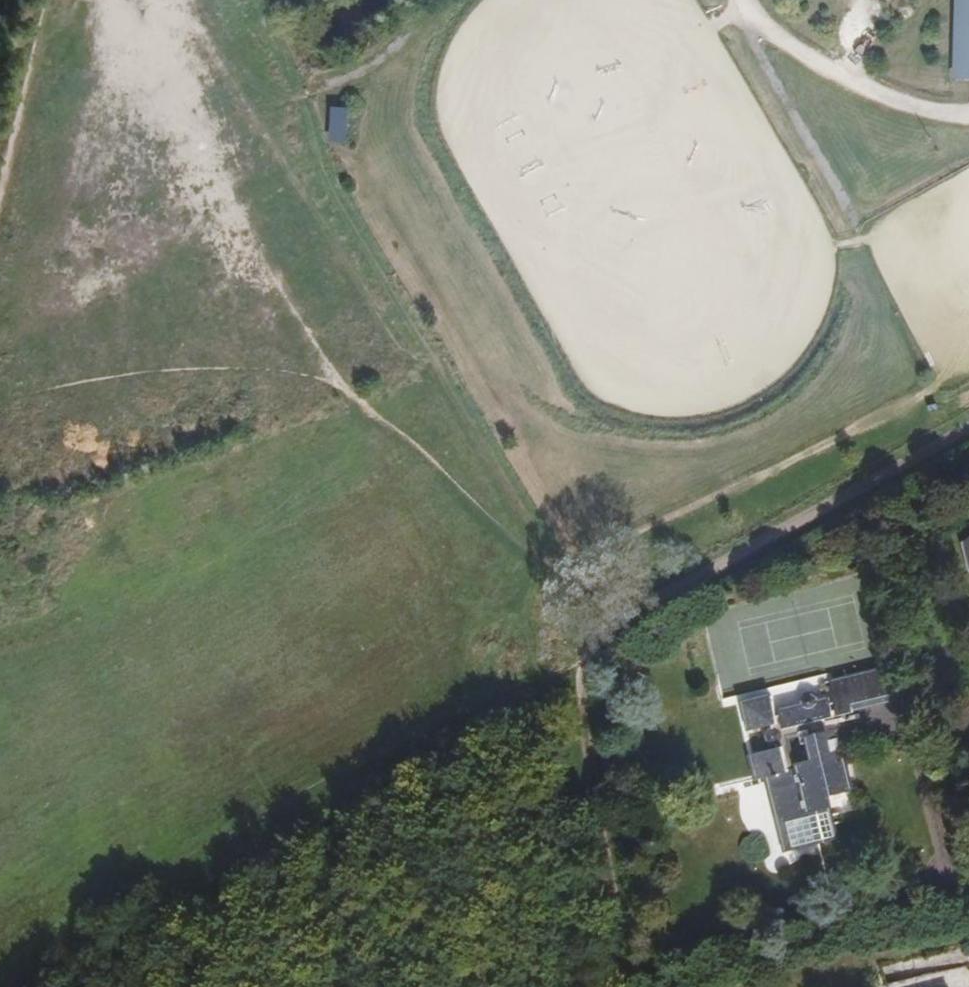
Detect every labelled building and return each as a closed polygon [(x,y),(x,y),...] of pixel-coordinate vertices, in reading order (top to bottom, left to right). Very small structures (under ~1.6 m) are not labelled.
[(959,85),(968,86),(968,0),(958,0),(959,85)] [(348,140),(350,106),(334,105),(332,139),(348,140)] [(960,541),(967,572),(968,571),(968,536),(960,541)] [(890,670),(845,680),(852,708),(896,697),(890,670)] [(852,708),(845,680),(834,684),(841,710),(852,708)] [(786,855),(838,843),(832,812),(839,809),(835,795),(853,791),(838,734),(829,735),(825,720),(834,718),(829,701),(818,703),(815,697),(801,701),(802,708),(782,713),(782,718),(779,718),(773,699),(743,706),(751,731),(768,728),(771,731),(765,737),(767,747),(774,747),(777,751),(753,758),(759,782),(770,782),(786,855)]
